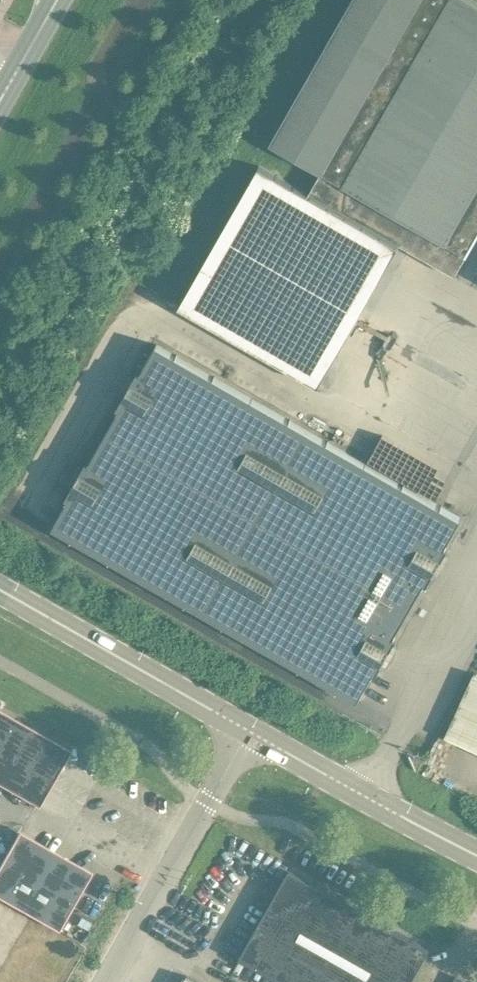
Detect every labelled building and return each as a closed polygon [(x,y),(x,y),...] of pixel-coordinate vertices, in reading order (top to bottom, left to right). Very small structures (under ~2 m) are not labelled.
[(256,164),(451,275),(476,229),(476,0),(350,0),(256,164)] [(460,518),(155,344),(51,527),(356,701),(460,518)] [(392,393),(408,400),(415,383),(399,376),(392,393)] [(476,743),(476,741),(476,669),(453,661),(430,727),(476,743)] [(0,714),(0,783),(35,803),(64,750),(0,714)] [(58,929),(89,875),(17,834),(0,864),(0,896),(58,929)] [(317,886),(288,869),(280,883),(238,957),(282,981),(410,981),(428,949),(317,886)]
